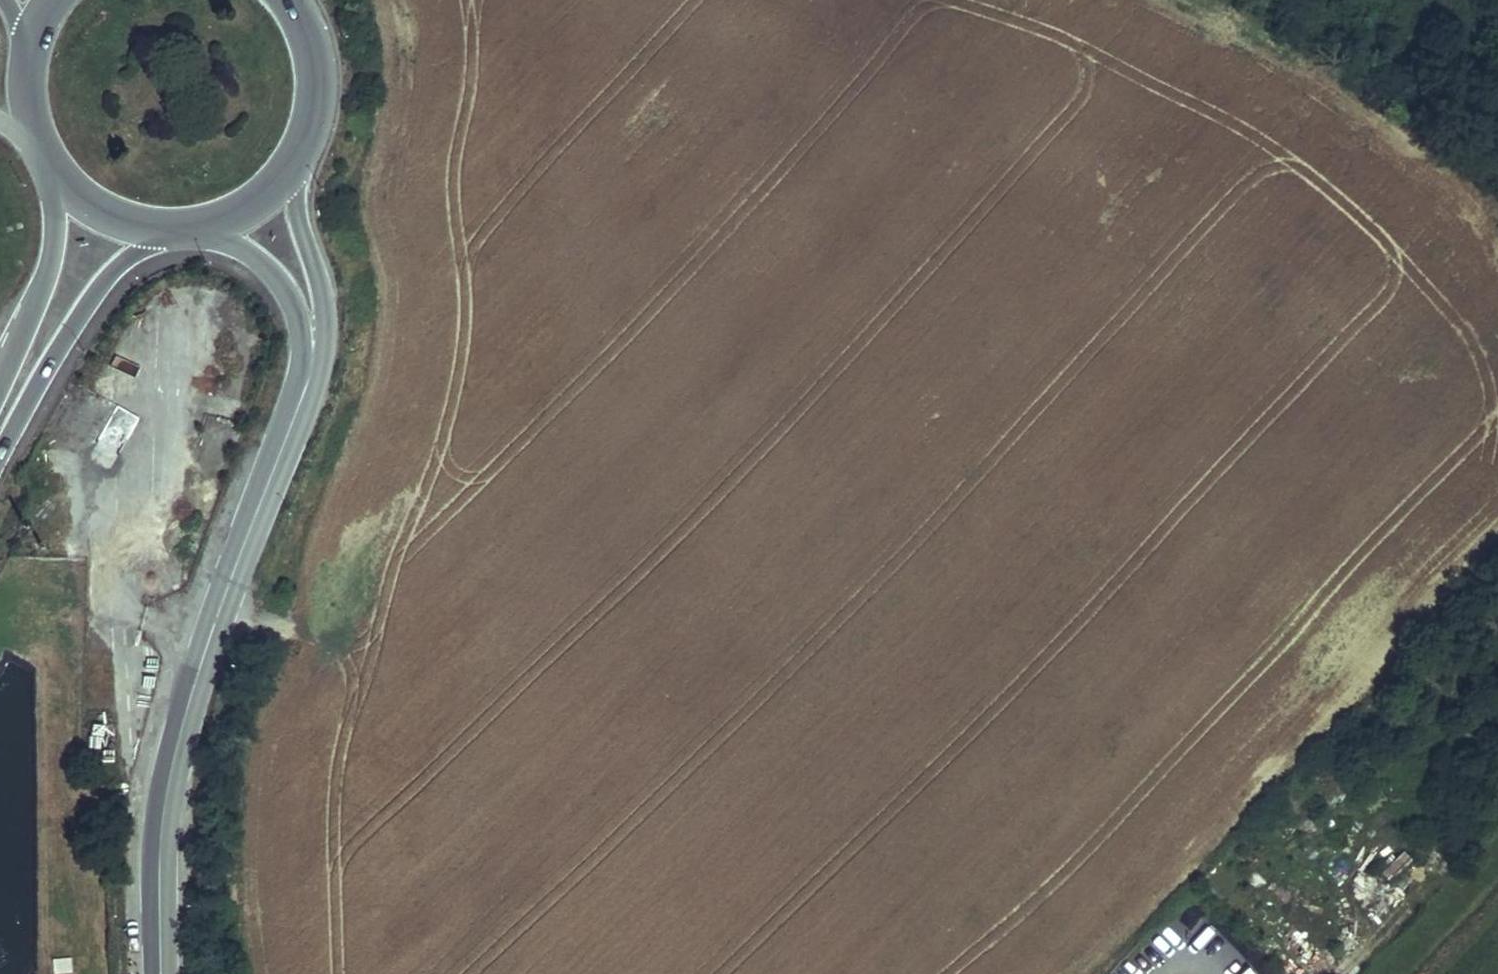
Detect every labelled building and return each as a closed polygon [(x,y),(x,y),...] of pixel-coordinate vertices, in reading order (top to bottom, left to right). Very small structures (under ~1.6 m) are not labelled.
[(114,405),(92,447),(116,460),(138,417),(114,405)]
